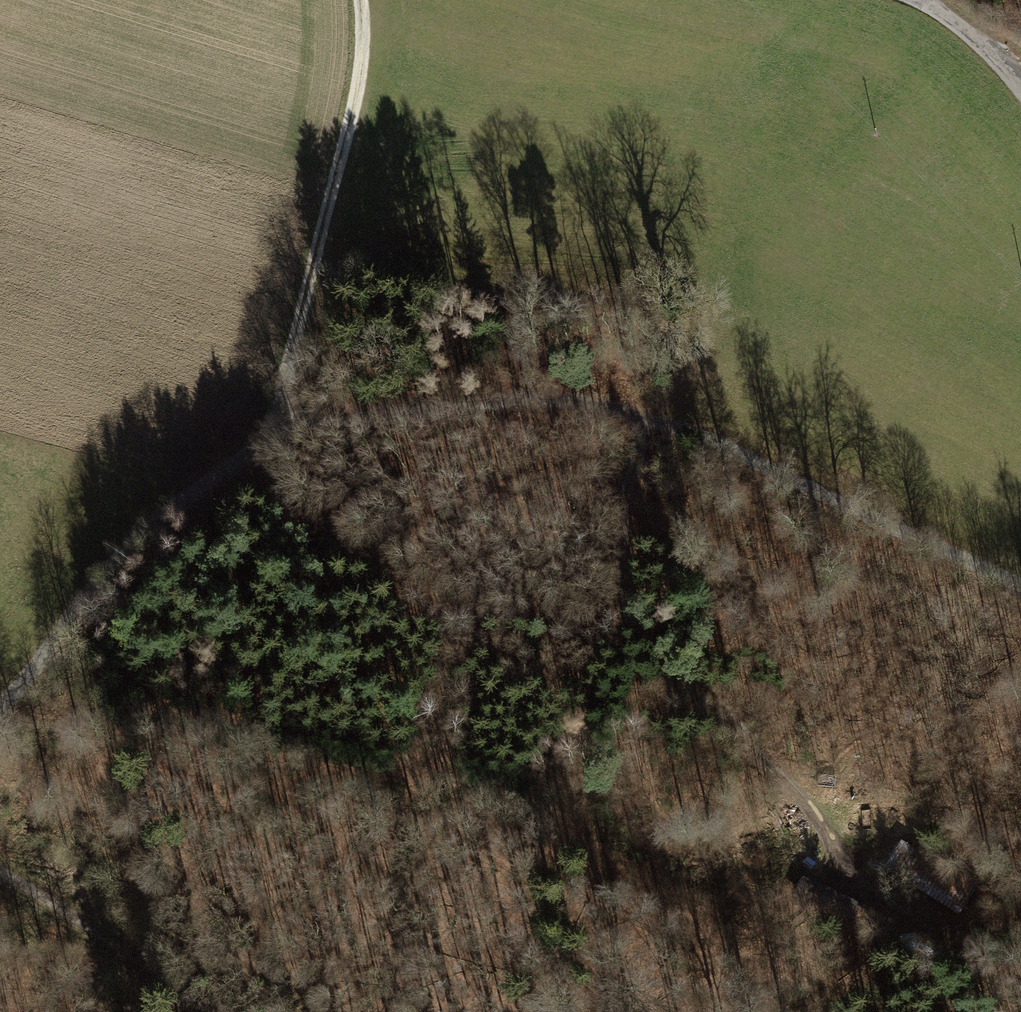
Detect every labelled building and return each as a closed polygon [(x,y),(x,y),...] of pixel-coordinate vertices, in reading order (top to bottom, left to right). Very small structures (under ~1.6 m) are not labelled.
[(976,884),(900,839),(882,870),(958,914),(976,884)] [(878,909),(801,874),(788,904),(865,939),(878,909)]
